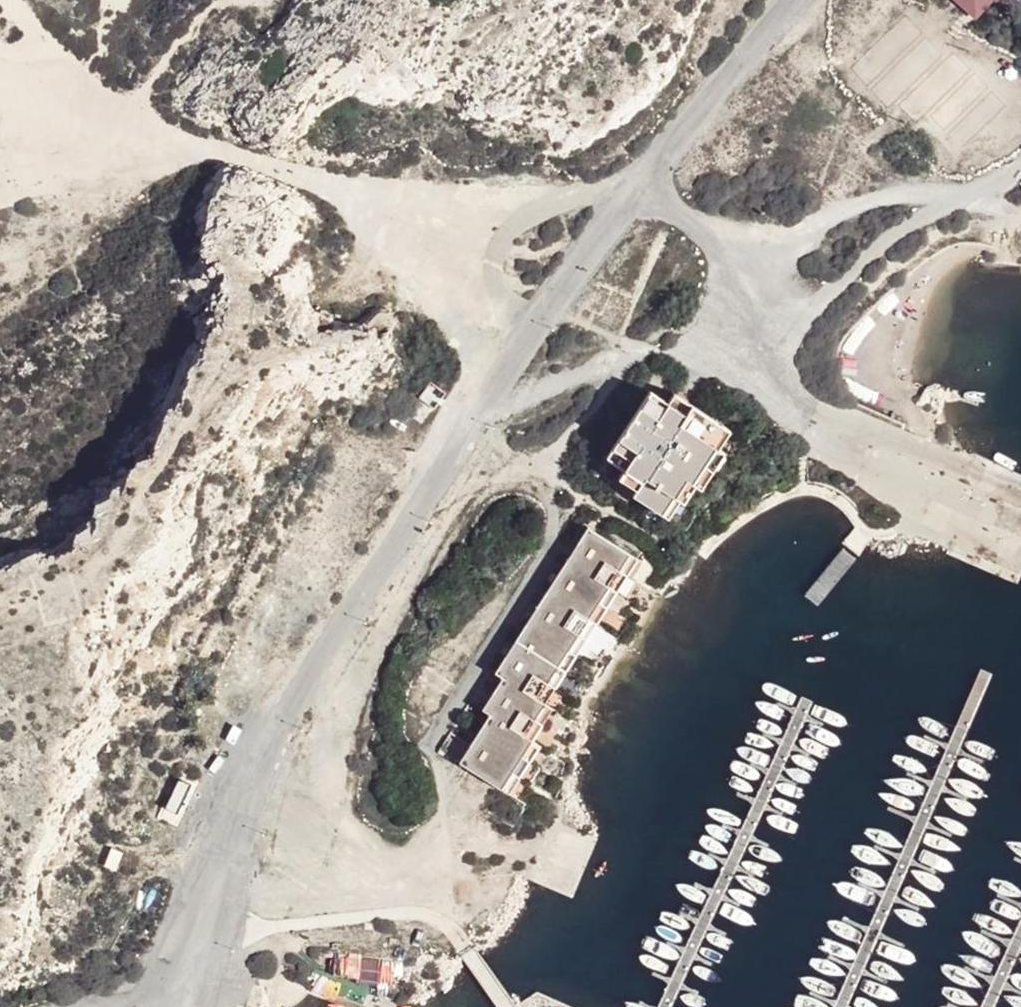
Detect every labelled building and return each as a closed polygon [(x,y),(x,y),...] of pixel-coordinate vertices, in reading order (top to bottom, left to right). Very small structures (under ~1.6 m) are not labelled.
[(976,22),(995,1),(1018,3),(1020,11),(1020,0),(953,0),(976,22)] [(650,395),(608,467),(623,476),(618,485),(636,495),(633,499),(672,521),(684,501),(688,503),(698,486),(704,489),(725,452),(720,449),(730,431),(672,397),(667,404),(650,395)] [(624,553),(583,529),(581,531),(622,556),(624,553)] [(622,556),(581,531),(572,547),(612,572),(622,556)] [(612,572),(572,547),(562,564),(602,589),(612,572)] [(602,589),(562,564),(552,580),(593,605),(602,589)] [(593,605),(552,580),(542,596),(583,621),(593,605)] [(583,621),(542,596),(532,613),(573,638),(583,621)] [(573,638),(532,613),(523,629),(563,654),(573,638)] [(563,654),(523,629),(512,645),(553,670),(563,654)] [(553,670),(512,645),(503,662),(544,686),(553,670)] [(544,686),(503,662),(493,678),(500,682),(534,702),(544,686)] [(534,702),(500,682),(491,698),(536,725),(546,708),(534,702)] [(536,725),(491,698),(482,714),(488,718),(527,741),(536,725)] [(527,741),(488,718),(479,734),(527,762),(536,745),(527,741)] [(527,762),(479,734),(470,750),(517,778),(527,762)] [(517,778),(470,750),(460,766),(508,794),(517,778)] [(199,781),(180,773),(157,821),(178,828),(199,781)] [(113,848),(105,866),(116,871),(124,852),(113,848)]
